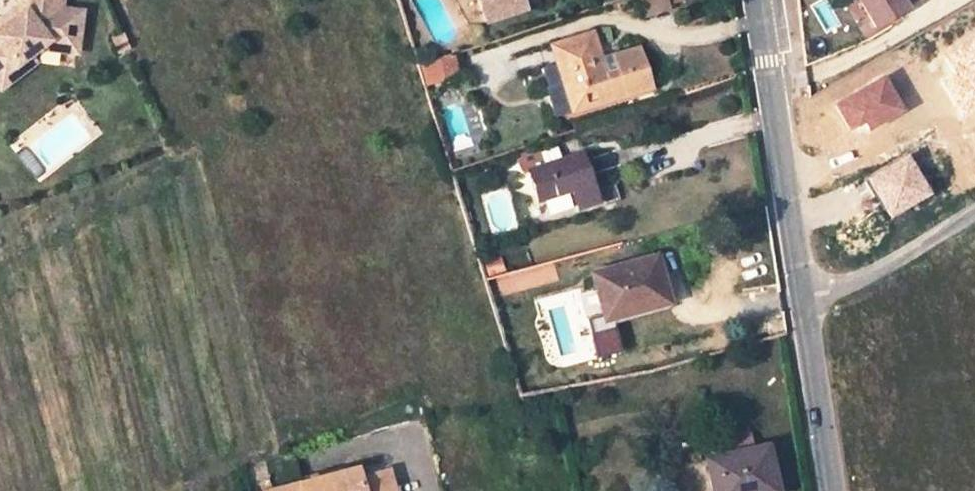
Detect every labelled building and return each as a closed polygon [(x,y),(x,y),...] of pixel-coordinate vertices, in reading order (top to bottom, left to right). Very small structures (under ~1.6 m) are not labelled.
[(22,9),(23,10),(7,23),(3,17),(0,19),(0,72),(13,62),(16,66),(41,46),(78,51),(83,11),(63,8),(64,0),(23,0),(22,9)] [(534,4),(533,0),(478,0),(485,24),(524,11),(522,7),(534,4)] [(675,0),(641,0),(650,15),(675,0)] [(876,27),(907,8),(903,0),(860,0),(876,27)] [(552,97),(557,115),(650,87),(638,50),(611,58),(613,64),(601,67),(591,34),(551,46),(561,79),(552,82),(557,96),(552,97)] [(459,77),(452,56),(438,61),(444,82),(459,77)] [(438,61),(417,67),(423,88),(444,82),(438,61)] [(595,204),(596,207),(617,203),(612,187),(592,191),(583,156),(560,162),(556,147),(536,151),(540,169),(528,172),(536,202),(571,193),(576,209),(595,204)] [(592,276),(604,320),(641,309),(640,304),(664,298),(653,260),(592,276)] [(706,461),(713,490),(769,490),(772,490),(763,449),(706,461)] [(397,474),(365,481),(363,473),(286,490),(400,490),(397,474)]
